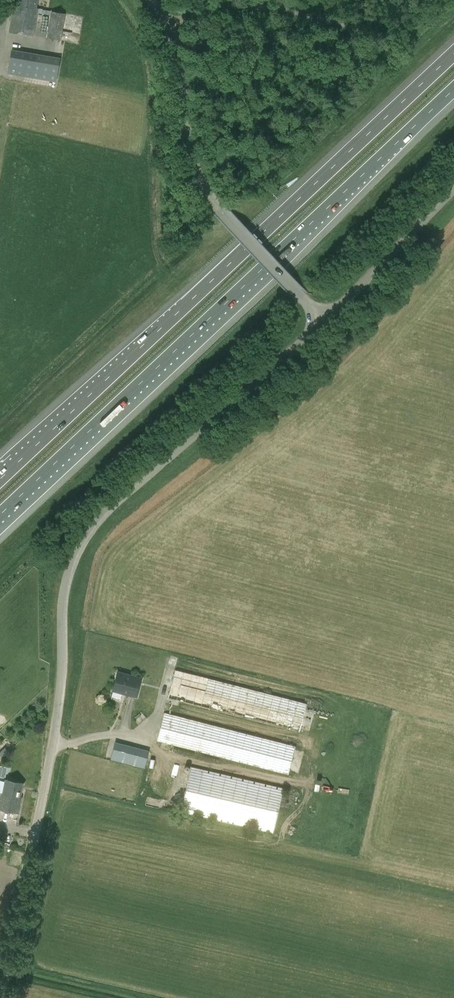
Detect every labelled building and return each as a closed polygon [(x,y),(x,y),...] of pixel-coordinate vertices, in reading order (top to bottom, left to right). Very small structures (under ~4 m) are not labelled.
[(37,13),(50,15),(46,37),(61,40),(65,13),(36,8),(38,0),(16,0),(15,5),(14,5),(9,31),(33,35),(37,13)] [(8,73),(56,81),(60,58),(12,50),(8,73)] [(171,654),(169,663),(178,665),(180,656),(171,654)] [(176,670),(174,684),(232,696),(230,702),(223,700),(222,705),(229,706),(227,714),(303,731),(310,699),(176,670)] [(137,696),(141,678),(117,672),(112,690),(137,696)] [(167,683),(157,720),(179,726),(189,690),(167,683)] [(115,742),(110,759),(145,768),(149,751),(115,742)] [(195,766),(190,789),(275,806),(272,823),(279,824),(287,785),(195,766)] [(20,797),(23,783),(6,780),(3,793),(1,793),(0,796),(0,809),(19,813),(23,797),(20,797)]
